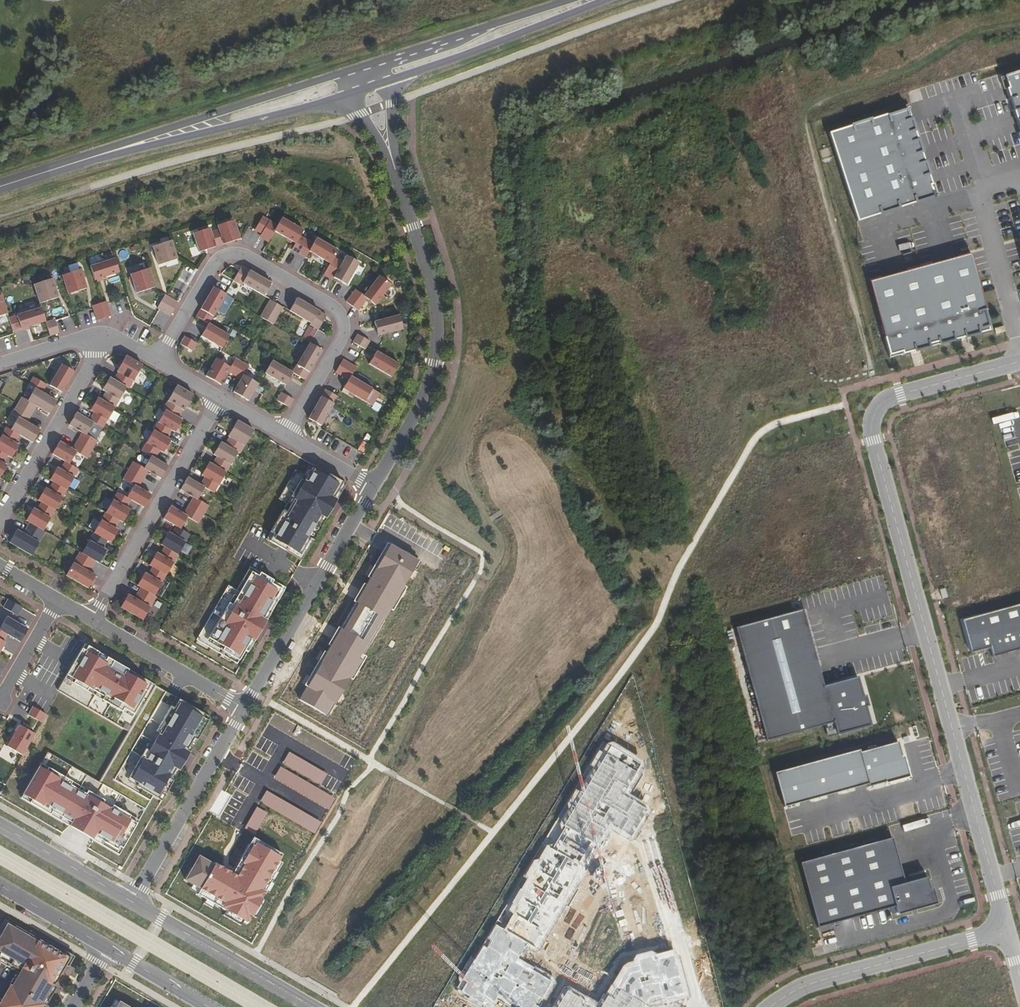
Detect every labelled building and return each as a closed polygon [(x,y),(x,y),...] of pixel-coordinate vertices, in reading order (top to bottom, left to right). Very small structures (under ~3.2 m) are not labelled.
[(968,72),(972,84),(978,82),(974,70),(968,72)] [(963,74),(966,86),(972,84),(968,72),(963,74)] [(1002,77),(1019,132),(1019,72),(1002,77)] [(957,76),(960,88),(966,86),(963,74),(957,76)] [(951,78),(955,89),(960,88),(957,76),(951,78)] [(991,77),(994,89),(1000,87),(996,76),(991,77)] [(985,79),(988,91),(994,89),(991,77),(985,79)] [(945,80),(949,91),(955,89),(951,78),(945,80)] [(979,81),(983,93),(988,91),(985,79),(979,81)] [(939,82),(943,93),(949,91),(945,80),(939,82)] [(933,84),(937,95),(943,93),(939,82),(933,84)] [(1001,102),(1004,114),(1010,112),(1006,101),(1001,102)] [(995,104),(998,116),(1004,114),(1001,102),(995,104)] [(989,106),(992,117),(998,116),(995,104),(989,106)] [(983,108),(986,119),(992,117),(989,106),(983,108)] [(936,196),(907,107),(882,117),(828,133),(857,221),(936,196)] [(977,110),(981,121),(986,119),(983,108),(977,110)] [(950,125),(946,113),(940,114),(944,127),(950,125)] [(944,127),(940,114),(934,116),(938,129),(944,127)] [(938,129),(934,116),(928,118),(932,131),(938,129)] [(932,131),(928,118),(922,120),(925,132),(932,131)] [(925,132),(922,120),(915,122),(919,134),(925,132)] [(954,137),(950,125),(944,127),(948,139),(954,137)] [(948,139),(944,127),(938,129),(942,141),(948,139)] [(942,141),(938,129),(932,131),(935,143),(942,141)] [(935,143),(932,131),(925,132),(929,145),(935,143)] [(929,145),(925,132),(919,134),(923,147),(929,145)] [(1017,132),(1011,134),(1015,146),(1019,144),(1019,142),(1017,132)] [(1015,146),(1011,134),(1005,136),(1008,148),(1015,146)] [(1008,148),(1005,136),(998,137),(1002,150),(1008,148)] [(1002,150),(998,137),(992,139),(996,152),(1002,150)] [(996,152),(992,139),(986,141),(990,154),(996,152)] [(1018,158),(1015,146),(1008,148),(1012,160),(1018,158)] [(1012,160),(1008,148),(1002,150),(1006,162),(1012,160)] [(962,162),(958,150),(952,152),(956,164),(962,162)] [(1006,162),(1002,150),(996,152),(1000,164),(1006,162)] [(956,164),(952,152),(946,154),(950,166),(956,164)] [(1000,164),(996,152),(990,154),(994,166),(1000,164)] [(950,166),(946,154),(940,156),(944,168),(950,166)] [(944,168),(940,156),(934,158),(938,170),(944,168)] [(938,170),(934,158),(927,160),(931,172),(938,170)] [(970,186),(966,173),(960,175),(964,188),(970,186)] [(964,188),(960,175),(954,177),(958,189),(964,188)] [(958,189),(954,177),(948,179),(951,191),(958,189)] [(951,191),(948,179),(941,181),(945,193),(951,191)] [(945,193),(941,181),(935,183),(939,195),(945,193)] [(1019,204),(1019,203),(1019,198),(1006,202),(1008,208),(1019,204)] [(995,211),(1008,208),(1006,202),(994,205),(995,211)] [(1019,211),(1019,204),(1008,208),(1010,214),(1019,211)] [(997,217),(1010,214),(1008,208),(995,211),(997,217)] [(963,220),(975,217),(973,211),(961,214),(963,220)] [(1019,218),(1019,211),(1010,214),(1011,220),(1019,218)] [(950,224),(963,220),(961,214),(949,218),(950,224)] [(999,224),(1011,220),(1010,214),(997,217),(999,224)] [(262,234),(269,221),(263,217),(255,230),(262,234)] [(965,226),(977,223),(975,217),(963,220),(965,226)] [(300,237),(304,231),(282,218),(278,225),(269,221),(262,234),(261,235),(269,241),(275,231),(287,239),(292,241),(295,244),(292,250),(299,254),(307,240),(300,237)] [(1019,224),(1019,218),(1011,220),(1013,226),(1019,224)] [(952,230),(965,226),(963,220),(950,224),(952,230)] [(1001,230),(1013,226),(1011,220),(999,224),(1001,230)] [(240,239),(234,221),(217,226),(219,230),(223,245),(226,244),(231,242),(240,239)] [(966,233),(979,229),(977,223),(965,226),(966,233)] [(954,236),(966,233),(965,226),(952,230),(954,236)] [(1002,236),(1015,233),(1013,226),(1001,230),(1002,236)] [(223,245),(219,230),(211,232),(210,229),(193,234),(199,252),(208,250),(213,248),(223,245)] [(968,239),(980,235),(979,229),(966,233),(968,239)] [(956,242),(968,239),(966,233),(954,236),(956,242)] [(1004,242),(1017,239),(1015,233),(1002,236),(1004,242)] [(970,245),(982,242),(980,235),(968,239),(970,245)] [(338,251),(316,238),(313,244),(307,240),(299,254),(306,258),(309,252),(313,254),(318,256),(330,264),(325,273),(334,278),(342,263),(334,258),(338,251)] [(857,243),(859,249),(872,245),(871,239),(857,243)] [(957,249),(970,245),(968,239),(956,242),(957,249)] [(178,259),(171,241),(153,247),(154,249),(155,255),(159,265),(178,259)] [(1006,251),(1018,247),(1016,241),(1004,245),(1006,251)] [(972,251),(984,248),(982,242),(970,245),(972,251)] [(859,249),(861,255),(874,251),(872,245),(859,249)] [(959,255),(972,251),(970,245),(957,249),(959,255)] [(1008,257),(1019,254),(1018,247),(1006,251),(1008,257)] [(974,259),(986,256),(985,250),(972,253),(974,259)] [(861,255),(863,261),(876,257),(874,251),(861,255)] [(992,330),(971,253),(869,281),(890,358),(992,330)] [(1019,260),(1019,254),(1008,257),(1009,263),(1019,260)] [(346,285),(359,263),(346,256),(342,263),(334,278),(337,280),(342,283),(346,285)] [(976,265),(988,262),(986,256),(974,259),(976,265)] [(863,261),(865,267),(878,263),(876,257),(863,261)] [(103,278),(119,273),(115,259),(90,267),(95,280),(97,280),(103,278)] [(978,272),(990,268),(988,262),(976,265),(978,272)] [(865,267),(867,273),(880,269),(878,263),(865,267)] [(264,296),(271,283),(242,266),(233,281),(242,286),(243,284),(264,296)] [(155,287),(149,269),(130,275),(131,277),(133,283),(136,293),(155,287)] [(867,273),(869,279),(882,275),(880,269),(867,273)] [(82,272),(81,270),(62,276),(68,295),(87,288),(84,278),(82,272)] [(375,305),(391,285),(379,276),(364,296),(362,294),(352,307),(358,311),(366,301),(367,299),(371,303),(375,305)] [(981,287),(994,284),(992,277),(980,281),(981,287)] [(54,281),(53,279),(34,285),(40,304),(59,298),(56,289),(54,281)] [(983,293),(996,290),(994,284),(981,287),(983,293)] [(209,324),(226,295),(214,287),(205,302),(202,307),(196,317),(209,324)] [(352,307),(362,294),(355,289),(346,302),(352,307)] [(165,295),(161,302),(175,309),(178,303),(165,295)] [(318,330),(327,316),(304,303),(299,300),(297,298),(290,311),(311,323),(310,325),(318,330)] [(267,321),(277,304),(270,300),(260,317),(267,321)] [(112,316),(107,301),(100,304),(104,318),(112,316)] [(157,308),(171,316),(175,309),(161,302),(157,308)] [(104,318),(100,304),(93,306),(97,321),(104,318)] [(273,325),(283,308),(277,304),(267,321),(273,325)] [(46,322),(41,308),(9,318),(13,332),(24,329),(29,327),(46,322)] [(403,329),(399,315),(374,322),(375,326),(377,332),(378,336),(403,329)] [(59,333),(55,320),(46,322),(50,336),(59,333)] [(222,348),(229,336),(209,324),(207,327),(204,331),(201,336),(222,348)] [(370,341),(358,334),(353,342),(365,349),(370,341)] [(192,351),(197,343),(185,336),(180,344),(192,351)] [(313,366),(322,351),(310,343),(292,373),(293,373),(305,380),(311,371),(313,366)] [(399,364),(377,351),(374,355),(372,360),(369,364),(391,377),(399,364)] [(129,389),(142,365),(126,356),(123,362),(119,368),(117,372),(118,372),(114,380),(127,388),(129,389)] [(230,368),(216,359),(206,376),(221,385),(229,372),(235,376),(243,362),(236,358),(230,368)] [(353,374),(357,367),(343,359),(339,366),(353,374)] [(291,376),(293,373),(292,373),(272,361),(265,373),(286,385),(289,380),(291,376)] [(249,401),(259,384),(244,376),(249,366),(243,362),(235,376),(241,379),(234,392),(236,394),(241,397),(249,401)] [(62,393),(74,372),(62,365),(50,386),(55,389),(59,391),(62,393)] [(380,393),(351,377),(353,374),(339,366),(336,372),(349,380),(343,389),(350,393),(355,395),(373,406),(380,393)] [(42,393),(47,385),(34,377),(29,385),(35,389),(42,393)] [(115,408),(127,388),(114,380),(110,378),(107,381),(105,386),(102,390),(106,392),(101,400),(115,408)] [(190,401),(193,395),(177,386),(163,409),(166,410),(178,418),(183,410),(184,411),(186,407),(190,401)] [(50,414),(57,401),(42,393),(35,389),(28,401),(22,397),(17,406),(32,415),(37,406),(43,410),(48,413),(50,414)] [(321,426),(338,397),(326,389),(309,419),(312,421),(317,424),(321,426)] [(289,407),(294,400),(282,393),(277,400),(289,407)] [(103,428),(115,408),(101,400),(98,398),(96,402),(93,406),(91,410),(94,412),(90,420),(102,428),(103,428)] [(33,426),(27,423),(32,415),(17,406),(12,415),(18,418),(11,430),(20,435),(33,443),(40,430),(39,429),(33,426)] [(180,424),(183,420),(178,418),(166,410),(154,431),(167,438),(172,430),(175,432),(178,429),(180,424)] [(102,428),(90,420),(77,413),(69,425),(74,428),(79,431),(82,433),(78,441),(92,450),(98,441),(95,439),(102,428)] [(240,454),(254,430),(238,421),(229,437),(230,437),(225,445),(238,452),(240,454)] [(19,445),(15,443),(20,435),(11,430),(7,427),(0,439),(0,451),(8,456),(12,458),(14,454),(17,449),(19,445)] [(169,444),(171,440),(167,438),(154,431),(142,451),(151,456),(155,459),(160,451),(164,453),(166,449),(169,444)] [(69,464),(76,452),(87,459),(92,450),(78,441),(73,449),(69,447),(64,444),(60,442),(52,454),(69,464)] [(226,473),(238,452),(225,445),(221,443),(219,446),(216,451),(214,455),(218,457),(213,465),(226,473)] [(353,448),(347,457),(356,463),(362,454),(353,448)] [(7,466),(4,464),(8,456),(0,451),(0,478),(2,474),(5,469),(7,466)] [(161,479),(168,466),(151,456),(145,468),(134,462),(128,471),(143,479),(148,471),(152,473),(157,476),(161,479)] [(67,490),(79,470),(69,464),(58,458),(54,466),(57,468),(50,480),(67,490)] [(214,493),(226,473),(213,465),(209,463),(207,466),(204,471),(202,475),(206,477),(201,485),(205,488),(214,493)] [(266,539),(302,560),(347,484),(314,466),(308,477),(296,470),(279,499),(287,504),(266,539)] [(142,490),(138,488),(143,479),(128,471),(123,480),(134,486),(127,498),(144,508),(151,495),(147,493),(142,490)] [(55,510),(67,490),(50,480),(47,478),(42,486),(45,488),(38,500),(55,510)] [(204,515),(209,506),(198,499),(205,488),(201,485),(188,478),(181,490),(186,493),(191,496),(194,498),(189,506),(204,515)] [(130,510),(127,508),(131,500),(127,498),(118,492),(106,513),(119,520),(123,522),(125,519),(128,514),(130,510)] [(43,531),(55,510),(38,500),(35,498),(30,506),(34,508),(31,512),(29,517),(26,521),(30,523),(43,531)] [(181,529),(188,517),(198,523),(204,515),(189,506),(184,514),(180,512),(175,509),(171,507),(164,519),(181,529)] [(116,534),(118,530),(115,528),(119,520),(106,513),(94,533),(111,543),(113,539),(116,534)] [(45,532),(43,531),(30,523),(25,531),(41,540),(45,532)] [(178,555),(190,534),(177,527),(172,535),(168,532),(166,536),(163,541),(161,545),(165,547),(178,555)] [(32,555),(39,543),(23,534),(17,530),(15,534),(12,539),(10,543),(32,555)] [(41,540),(25,531),(23,534),(39,543),(41,540)] [(104,555),(106,551),(103,549),(108,541),(94,533),(82,553),(99,563),(101,559),(104,555)] [(300,700),(325,715),(333,702),(336,703),(356,669),(358,670),(366,657),(364,656),(391,609),(393,611),(401,597),(399,596),(419,561),(390,545),(384,555),(382,554),(374,567),(376,569),(360,596),(358,594),(354,602),(356,603),(341,629),(338,627),(334,635),(337,636),(321,663),(318,662),(310,675),(313,677),(300,700)] [(166,575),(178,555),(165,547),(160,555),(157,553),(149,565),(153,567),(166,575)] [(91,569),(96,561),(82,553),(80,552),(75,560),(91,569)] [(91,569),(75,560),(74,563),(89,572),(91,569)] [(96,576),(89,572),(74,563),(66,576),(88,588),(91,585),(93,580),(96,576)] [(155,595),(166,575),(153,567),(148,575),(145,573),(144,575),(141,579),(137,585),(141,588),(155,595)] [(229,586),(197,640),(237,664),(245,650),(248,652),(286,588),(251,567),(237,591),(229,586)] [(886,588),(883,575),(877,577),(880,590),(886,588)] [(880,590),(877,577),(871,578),(874,591),(880,590)] [(874,591),(871,578),(865,580),(868,593),(874,591)] [(868,593),(865,580),(859,581),(862,595),(868,593)] [(862,595),(859,581),(853,583),(857,596),(862,595)] [(857,596),(853,583),(847,584),(851,598),(857,596)] [(851,598),(847,584),(841,586),(845,599),(851,598)] [(845,599),(841,586),(836,587),(839,601),(845,599)] [(839,601),(836,587),(830,589),(833,602),(839,601)] [(155,595),(141,588),(136,596),(152,605),(157,597),(155,595)] [(833,602),(830,589),(824,591),(827,604),(833,602)] [(827,604),(824,591),(818,592),(821,605),(827,604)] [(821,605),(818,592),(812,594),(815,607),(821,605)] [(815,607),(812,594),(806,595),(810,608),(815,607)] [(143,620),(150,608),(135,599),(128,595),(126,599),(123,603),(121,607),(143,620)] [(810,608),(806,595),(800,597),(804,610),(810,608)] [(152,605),(136,596),(135,599),(150,608),(152,605)] [(8,599),(4,607),(17,616),(22,608),(8,599)] [(884,604),(887,616),(893,615),(890,602),(884,604)] [(878,605),(881,618),(887,616),(884,604),(878,605)] [(962,620),(971,653),(990,647),(993,657),(1019,650),(1019,604),(962,620)] [(872,607),(875,619),(881,618),(878,605),(872,607)] [(866,609),(869,621),(875,619),(872,607),(866,609)] [(860,610),(864,622),(869,621),(866,609),(860,610)] [(804,610),(736,628),(767,741),(825,725),(835,723),(838,735),(872,725),(867,707),(870,706),(867,695),(864,696),(859,677),(825,687),(804,610)] [(854,622),(853,615),(841,618),(843,625),(854,622)] [(0,629),(0,630),(8,634),(21,642),(25,634),(28,629),(7,617),(0,629)] [(856,629),(854,622),(843,625),(845,632),(856,629)] [(824,630),(822,623),(811,626),(813,633),(824,630)] [(858,636),(856,629),(845,632),(847,639),(858,636)] [(826,637),(824,630),(813,633),(814,640),(826,637)] [(828,645),(826,637),(814,640),(816,648),(828,645)] [(161,800),(210,717),(85,644),(58,690),(128,731),(99,782),(48,752),(22,798),(119,855),(153,796),(161,800)] [(894,663),(900,662),(897,651),(891,652),(894,663)] [(888,665),(894,663),(891,652),(885,654),(888,665)] [(882,667),(888,665),(885,654),(878,656),(882,667)] [(978,654),(972,656),(976,668),(981,666),(978,654)] [(875,668),(882,667),(878,656),(872,657),(875,668)] [(972,656),(967,657),(970,669),(976,668),(972,656)] [(869,670),(875,668),(872,657),(866,659),(869,670)] [(967,657),(962,659),(965,671),(970,669),(967,657)] [(863,672),(869,670),(866,659),(860,661),(863,672)] [(849,676),(856,674),(853,663),(845,665),(849,676)] [(841,678),(849,676),(845,665),(838,667),(841,678)] [(833,681),(841,678),(838,667),(830,670),(833,681)] [(433,1006),(722,1006),(633,676),(433,1006)] [(1014,691),(1019,689),(1019,688),(1017,676),(1011,678),(1014,691)] [(1005,680),(1008,692),(1014,691),(1011,678),(1005,680)] [(999,681),(1002,694),(1008,692),(1005,680),(999,681)] [(993,683),(996,696),(1002,694),(999,681),(993,683)] [(987,684),(990,697),(996,696),(993,683),(987,684)] [(981,686),(984,699),(990,697),(987,684),(981,686)] [(975,688),(978,701),(984,699),(981,686),(975,688)] [(969,689),(972,702),(978,701),(975,688),(969,689)] [(29,715),(42,723),(46,715),(33,707),(29,715)] [(838,735),(835,723),(825,725),(829,738),(838,735)] [(23,755),(35,734),(20,725),(17,729),(7,746),(23,755)] [(995,743),(994,737),(982,741),(984,747),(995,743)] [(916,741),(918,747),(929,743),(928,738),(916,741)] [(898,742),(860,752),(868,785),(869,787),(885,783),(886,784),(910,777),(904,756),(902,756),(898,742)] [(918,747),(919,753),(931,749),(929,743),(918,747)] [(997,749),(995,743),(984,747),(985,753),(997,749)] [(919,753),(921,758),(933,755),(931,749),(919,753)] [(999,755),(997,749),(985,753),(987,759),(999,755)] [(860,750),(775,773),(785,808),(868,785),(860,752),(860,750)] [(328,773),(290,751),(283,762),(321,785),(328,773)] [(921,758),(923,764),(934,761),(933,755),(921,758)] [(1001,762),(999,755),(987,759),(989,765),(1001,762)] [(923,764),(924,770),(936,767),(934,761),(923,764)] [(1002,768),(1001,762),(989,765),(991,771),(1002,768)] [(336,798),(281,766),(275,777),(329,809),(336,798)] [(1004,774),(1002,768),(991,771),(992,777),(1004,774)] [(1006,780),(1004,774),(992,777),(994,783),(1006,780)] [(1008,786),(1006,780),(994,783),(996,789),(1008,786)] [(1009,792),(1008,786),(996,789),(998,795),(1009,792)] [(315,833),(322,821),(268,789),(261,801),(315,833)] [(1011,798),(1009,792),(998,795),(999,801),(1011,798)] [(943,794),(937,796),(940,809),(946,807),(943,794)] [(937,796),(931,798),(934,810),(940,809),(937,796)] [(931,798),(925,799),(928,812),(934,810),(931,798)] [(925,799),(917,802),(920,814),(928,812),(925,799)] [(900,806),(894,808),(897,820),(903,818),(900,806)] [(268,814),(257,808),(245,829),(255,835),(268,814)] [(894,808),(888,809),(891,822),(897,820),(894,808)] [(888,809),(882,811),(885,823),(891,822),(888,809)] [(882,811),(875,813),(879,825),(885,823),(882,811)] [(875,813),(869,814),(873,827),(879,825),(875,813)] [(869,814),(863,816),(867,828),(873,827),(869,814)] [(1006,818),(1008,824),(1019,821),(1019,819),(1019,815),(1006,818)] [(863,816),(857,818),(861,830),(867,828),(863,816)] [(802,826),(800,819),(789,822),(791,829),(802,826)] [(847,821),(842,822),(845,834),(851,832),(847,821)] [(1008,824),(1010,830),(1019,828),(1019,821),(1008,824)] [(842,822),(836,824),(839,836),(845,834),(842,822)] [(836,824),(830,826),(833,837),(839,836),(836,824)] [(804,832),(802,826),(791,829),(792,836),(804,832)] [(822,828),(816,830),(820,841),(825,840),(822,828)] [(1010,830),(1011,836),(1019,834),(1019,828),(1010,830)] [(816,830),(810,831),(814,843),(820,841),(816,830)] [(810,831),(805,833),(808,845),(814,843),(810,831)] [(1011,836),(1013,842),(1019,840),(1019,834),(1011,836)] [(249,845),(250,844),(253,846),(257,839),(257,840),(258,839),(252,835),(248,844),(249,845)] [(893,838),(800,862),(818,928),(895,907),(897,913),(911,910),(936,903),(932,888),(930,889),(925,873),(905,878),(904,879),(902,871),(893,838)] [(257,840),(257,839),(253,846),(250,844),(249,845),(232,874),(215,863),(214,865),(202,858),(196,870),(192,868),(185,880),(193,885),(200,889),(198,894),(197,895),(206,900),(215,905),(226,911),(243,921),(247,923),(251,915),(261,899),(265,892),(270,883),(271,882),(276,874),(282,863),(279,861),(283,854),(257,840)] [(958,846),(945,849),(947,855),(960,852),(958,846)] [(960,852),(947,855),(949,861),(961,858),(960,852)] [(199,856),(192,868),(196,870),(202,858),(199,856)] [(963,866),(962,860),(949,863),(951,869),(963,866)] [(965,872),(963,866),(951,869),(953,875),(965,872)] [(967,878),(965,872),(953,875),(955,881),(967,878)] [(275,884),(280,876),(276,874),(271,882),(275,884)] [(969,884),(967,878),(955,881),(956,888),(969,884)] [(270,883),(265,892),(269,894),(274,885),(270,883)] [(970,890),(969,884),(956,888),(958,894),(970,890)] [(200,889),(193,885),(190,889),(198,894),(200,889)] [(972,896),(970,890),(958,894),(960,900),(972,896)] [(974,902),(972,896),(960,900),(961,906),(974,902)] [(261,899),(251,915),(256,918),(265,901),(261,899)] [(215,905),(206,900),(204,903),(213,909),(215,905)] [(936,903),(911,910),(911,911),(937,904),(936,903)] [(887,923),(893,921),(889,908),(883,910),(887,923)] [(881,924),(887,923),(883,910),(877,912),(881,924)] [(243,921),(226,911),(224,916),(240,925),(243,921)] [(875,926),(881,924),(877,912),(871,914),(875,926)] [(869,928),(875,926),(871,914),(865,915),(869,928)] [(862,929),(869,928),(865,915),(859,917),(862,929)] [(856,931),(862,929),(859,917),(853,919),(856,931)] [(71,958),(5,920),(0,929),(0,962),(19,973),(3,1000),(0,999),(0,1006),(42,1006),(71,958)]
